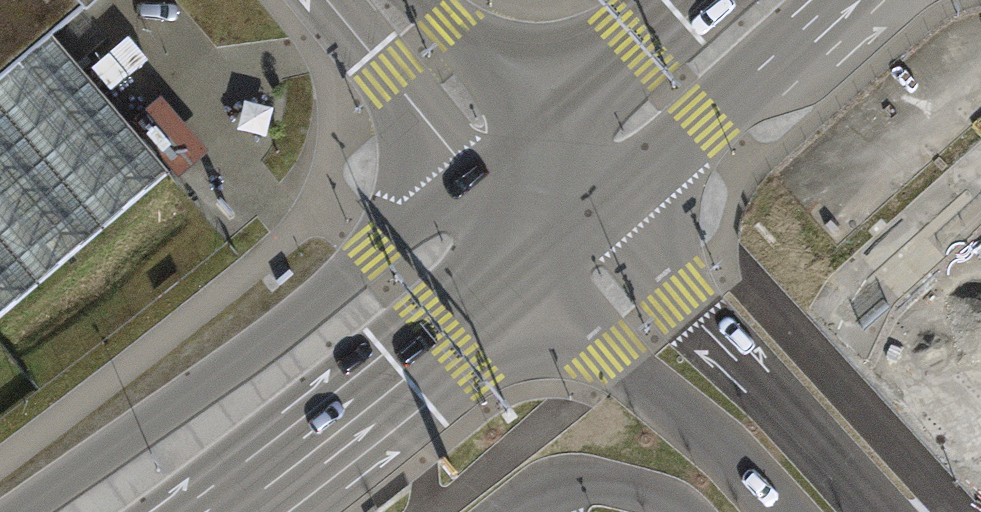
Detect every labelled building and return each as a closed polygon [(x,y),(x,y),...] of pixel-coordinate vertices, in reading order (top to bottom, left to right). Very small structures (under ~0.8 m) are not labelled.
[(83,10),(75,0),(0,0),(0,316),(168,173),(51,37),(83,10)]
